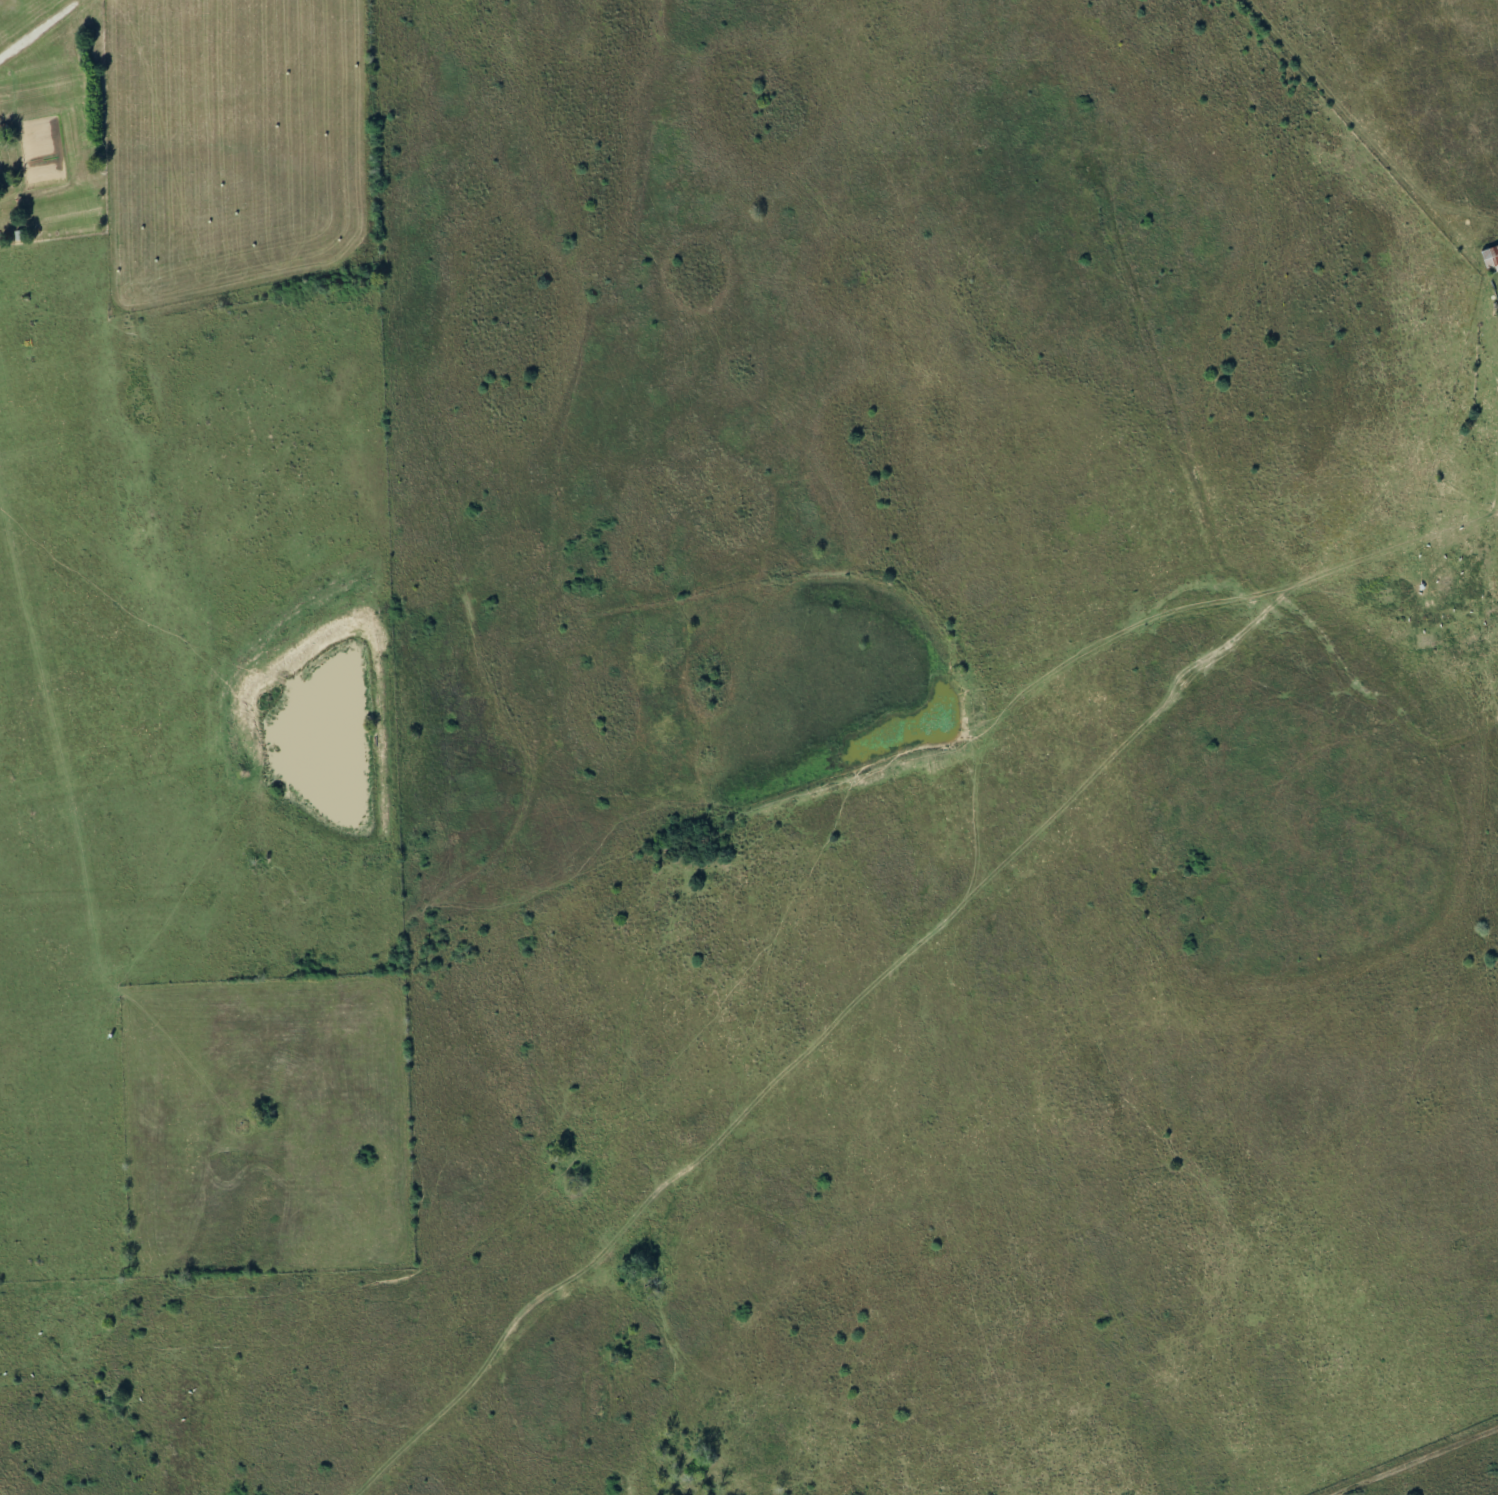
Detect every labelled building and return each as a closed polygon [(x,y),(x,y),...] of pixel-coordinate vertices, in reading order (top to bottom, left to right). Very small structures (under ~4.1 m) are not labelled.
[(1493,269),(1497,267),(1497,247),(1487,251),(1493,269)]
